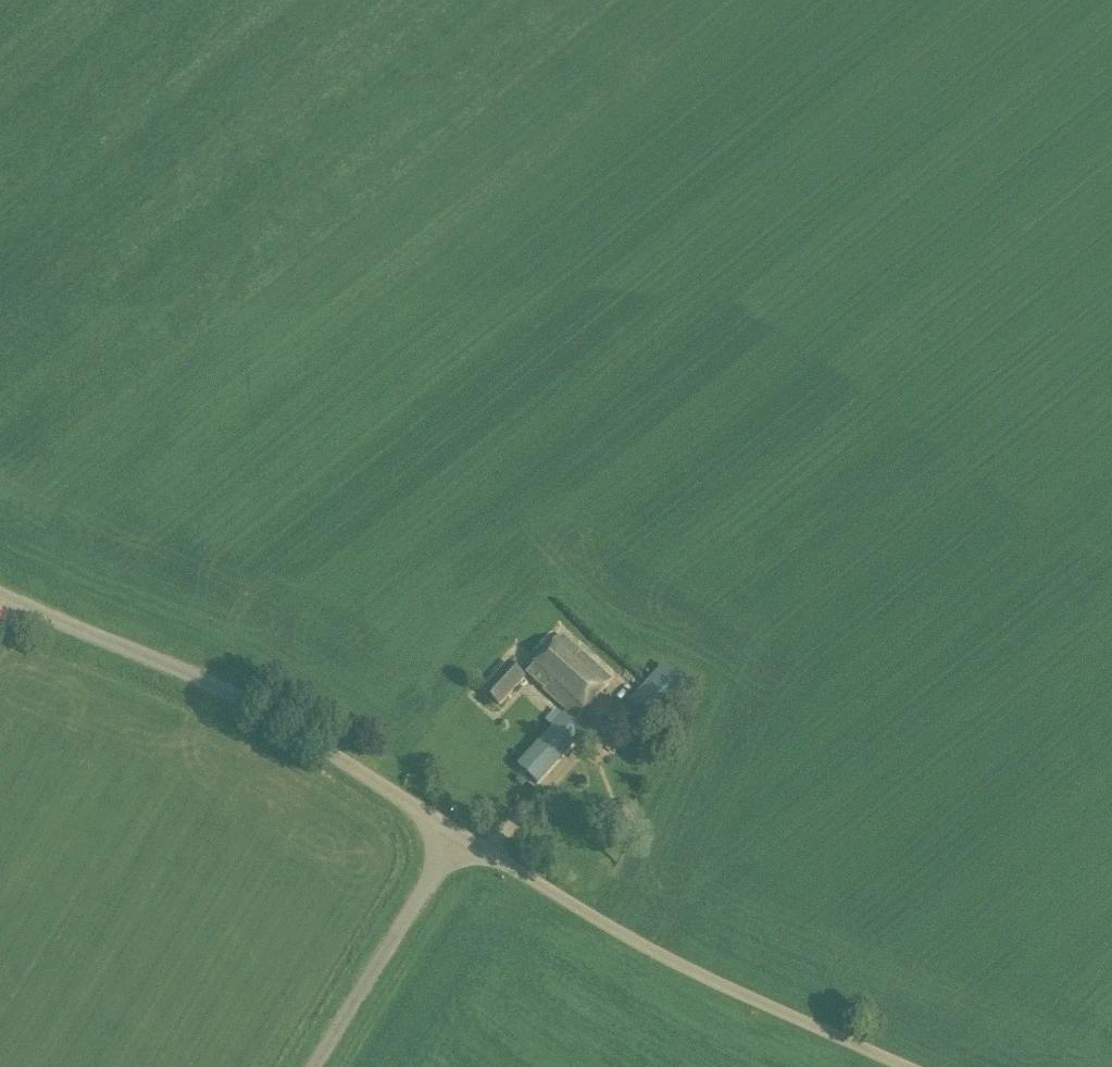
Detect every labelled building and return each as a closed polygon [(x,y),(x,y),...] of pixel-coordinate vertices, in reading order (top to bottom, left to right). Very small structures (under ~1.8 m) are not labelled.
[(577,719),(611,681),(563,637),(528,675),(577,719)] [(500,707),(525,679),(509,664),(484,692),(500,707)] [(664,667),(629,705),(658,731),(693,692),(664,667)] [(537,784),(584,733),(568,718),(521,769),(537,784)]
